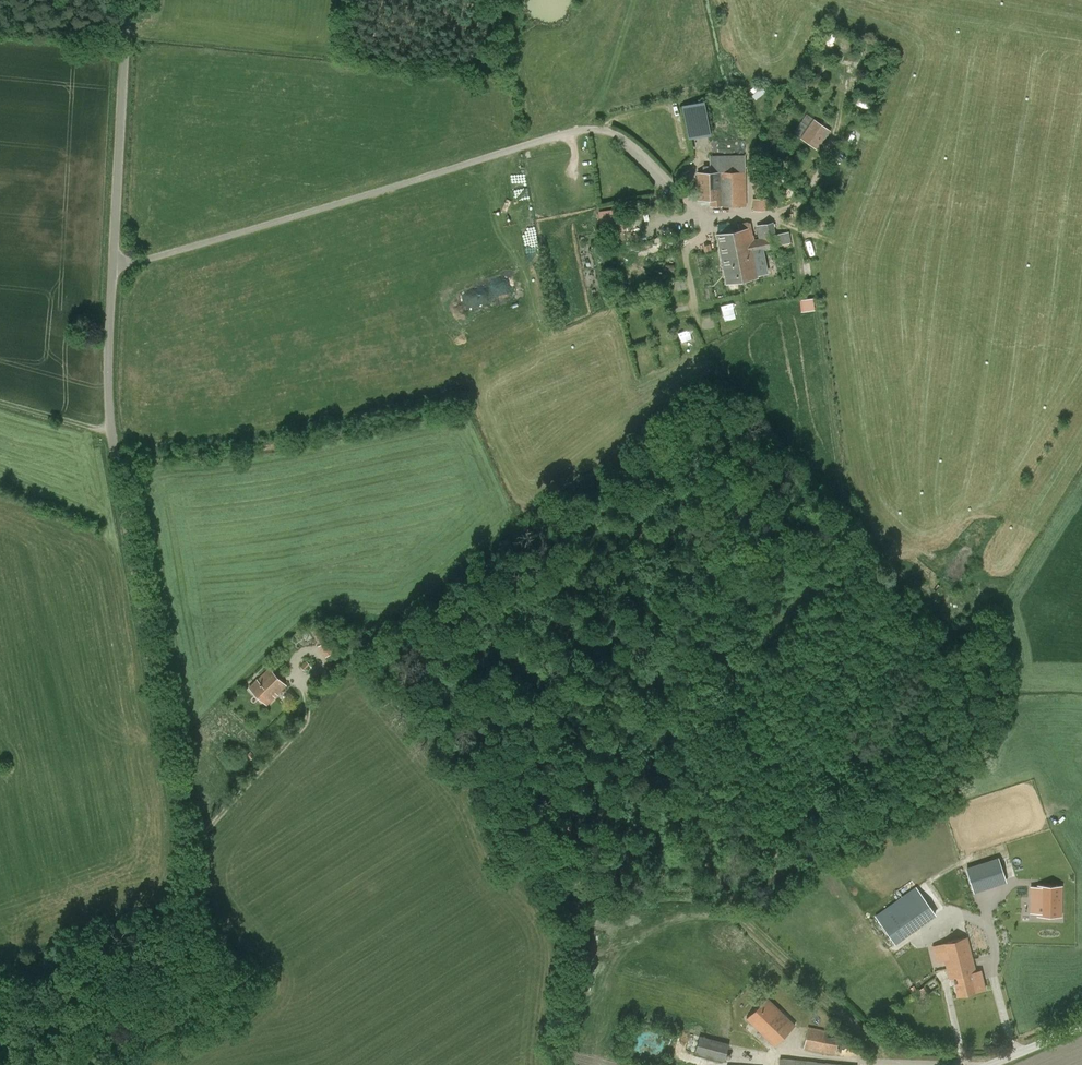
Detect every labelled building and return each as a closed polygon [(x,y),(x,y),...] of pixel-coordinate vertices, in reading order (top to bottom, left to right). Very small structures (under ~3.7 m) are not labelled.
[(762,86),(760,88),(753,93),(751,95),(756,100),(766,91),(762,86)] [(703,102),(683,105),(689,139),(709,136),(703,102)] [(678,103),(668,106),(671,117),(681,115),(678,103)] [(831,130),(807,114),(793,133),(817,150),(831,130)] [(710,156),(710,172),(698,173),(699,200),(711,199),(711,206),(746,206),(745,155),(710,156)] [(762,177),(753,177),(754,188),(762,187),(762,177)] [(753,199),(753,210),(768,210),(768,198),(753,199)] [(622,210),(600,213),(602,227),(624,224),(622,210)] [(789,231),(776,233),(774,221),(756,225),(759,238),(754,239),(751,222),(747,221),(738,223),(739,230),(717,234),(727,283),(758,277),(757,276),(753,253),(764,250),(779,247),(778,245),(791,242),(789,231)] [(731,231),(731,224),(722,225),(723,232),(731,231)] [(764,250),(753,253),(757,276),(768,274),(764,250)] [(664,252),(660,257),(674,265),(677,259),(664,252)] [(801,263),(802,275),(813,275),(813,262),(801,263)] [(814,298),(801,299),(803,311),(815,310),(814,298)] [(726,317),(738,315),(736,304),(723,307),(726,317)] [(712,316),(702,320),(705,330),(715,327),(712,316)] [(902,541),(915,553),(924,543),(910,531),(902,541)] [(932,550),(924,561),(939,572),(948,561),(932,550)] [(258,680),(250,688),(267,705),(286,686),(269,669),(258,680)] [(990,868),(996,880),(1004,876),(993,857),(988,860),(992,867),(990,868)] [(875,916),(895,945),(953,904),(934,875),(875,916)] [(1030,899),(1027,917),(1051,921),(1056,891),(1032,887),(1032,888),(1025,887),(1023,898),(1030,899)] [(945,960),(949,979),(953,978),(958,996),(985,989),(980,971),(975,972),(967,937),(935,945),(939,962),(945,960)] [(747,1019),(758,1030),(763,1025),(767,1024),(780,1011),(767,998),(747,1019)] [(794,1025),(782,1013),(780,1011),(767,1024),(763,1025),(758,1030),(774,1046),(794,1025)] [(803,1048),(835,1055),(839,1038),(827,1036),(828,1031),(808,1028),(803,1048)] [(729,1043),(689,1032),(685,1050),(724,1061),(729,1043)]
